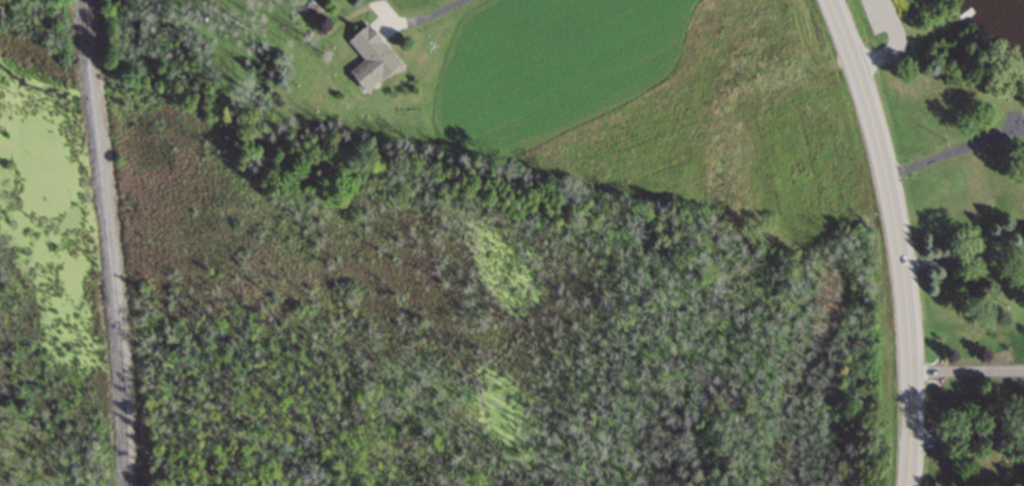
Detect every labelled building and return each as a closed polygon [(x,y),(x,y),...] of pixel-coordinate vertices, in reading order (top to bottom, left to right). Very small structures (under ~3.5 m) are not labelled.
[(348,72),(365,92),(399,64),(367,25),(347,41),(363,60),(348,72)]
